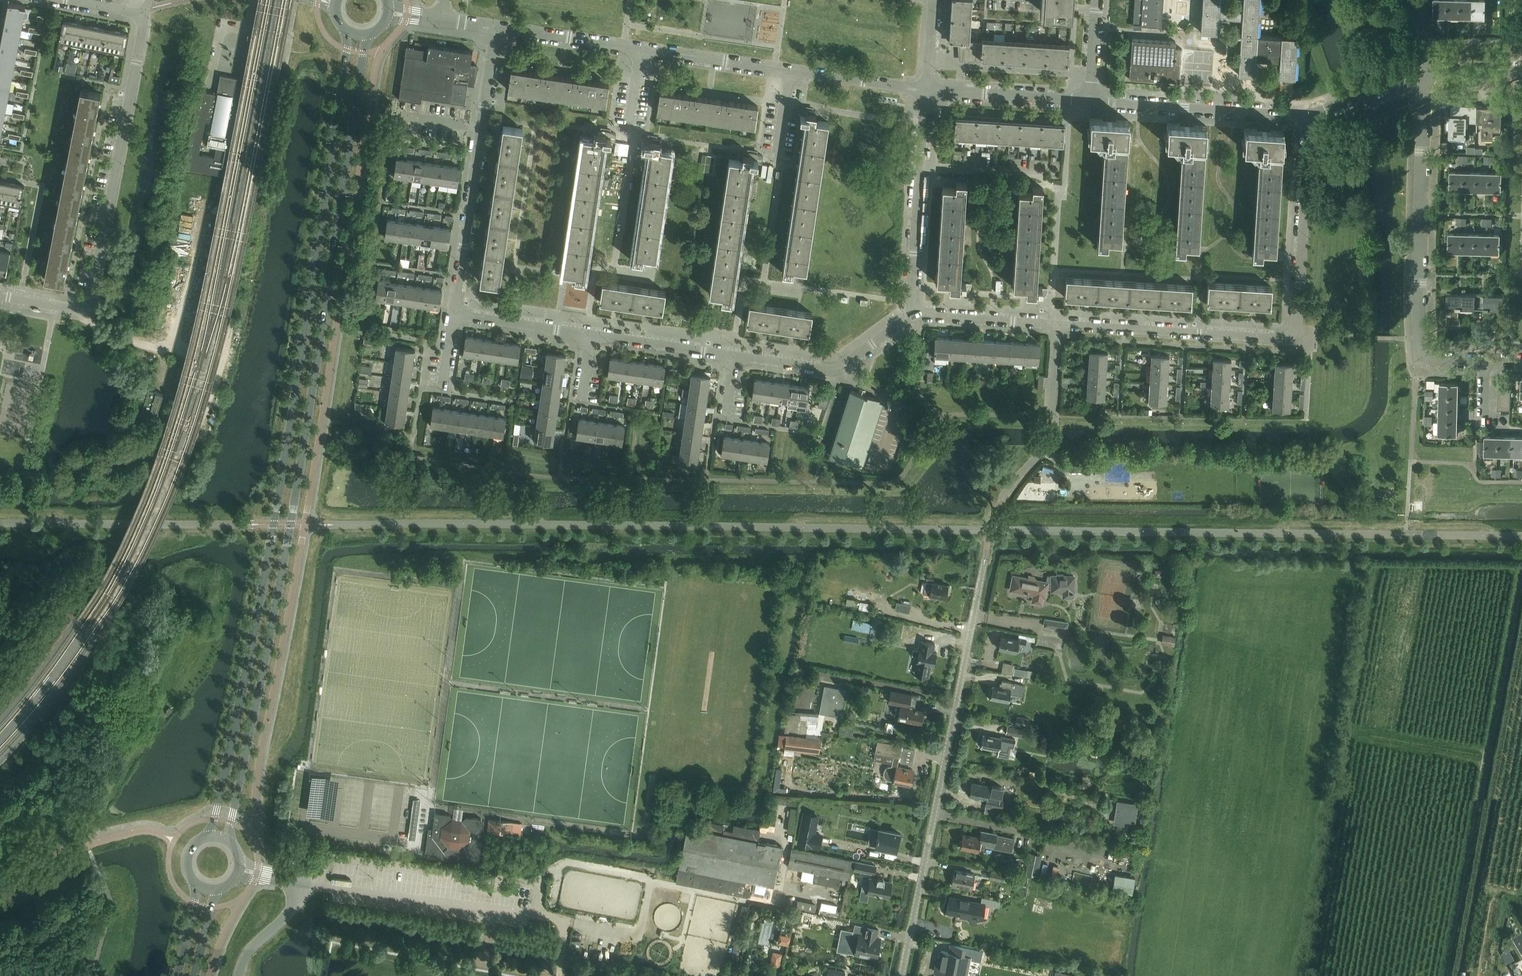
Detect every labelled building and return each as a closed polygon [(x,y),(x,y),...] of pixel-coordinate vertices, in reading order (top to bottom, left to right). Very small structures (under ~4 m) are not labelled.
[(952,8),(972,9),(972,0),(952,0),(952,8)] [(1069,0),(1044,0),(1043,13),(1071,14),(1072,5),(1068,4),(1069,0)] [(1159,0),(1135,0),(1133,25),(1158,27),(1159,0)] [(1243,10),(1219,9),(1219,0),(1203,0),(1201,32),(1217,33),(1218,17),(1242,19),(1238,75),(1255,76),(1256,60),(1280,61),(1279,77),(1295,78),(1297,38),(1281,37),(1281,38),(1257,36),(1258,16),(1266,16),(1267,0),(1243,0),(1243,10)] [(1446,17),(1446,0),(1433,0),(1433,16),(1446,17)] [(1446,17),(1459,17),(1459,0),(1446,0),(1446,17)] [(1459,17),(1472,17),(1472,0),(1459,0),(1459,17)] [(1472,17),(1484,18),(1485,0),(1472,0),(1472,17)] [(26,6),(9,3),(7,14),(24,17),(26,6)] [(972,9),(952,8),(951,19),(971,20),(972,9)] [(22,28),(24,17),(7,14),(4,24),(22,28)] [(971,20),(951,19),(950,30),(970,31),(971,20)] [(60,41),(71,43),(75,24),(64,22),(60,41)] [(20,38),(22,28),(4,24),(2,35),(20,38)] [(86,26),(75,24),(71,43),(82,45),(86,26)] [(97,28),(86,26),(82,45),(93,47),(97,28)] [(107,30),(97,28),(93,47),(104,49),(107,30)] [(118,32),(107,30),(104,49),(114,51),(118,32)] [(969,42),(970,31),(950,30),(950,41),(958,41),(959,58),(970,59),(971,42),(969,42)] [(129,34),(118,32),(114,51),(125,54),(129,34)] [(18,49),(20,38),(2,35),(0,46),(18,49)] [(1129,79),(1158,81),(1180,82),(1182,49),(1175,48),(1176,41),(1132,38),(1129,79)] [(992,60),(993,40),(983,40),(982,43),(971,42),(970,59),(992,60)] [(1004,41),(993,40),(992,60),(1003,61),(1004,41)] [(1015,42),(1004,41),(1003,61),(1014,62),(1015,42)] [(1026,42),(1015,42),(1014,62),(1025,62),(1026,42)] [(1037,43),(1026,42),(1025,62),(1036,63),(1037,43)] [(1048,44),(1037,43),(1036,63),(1047,64),(1048,44)] [(1059,45),(1048,44),(1047,64),(1058,64),(1059,45)] [(474,86),(478,67),(471,66),(473,51),(429,45),(428,50),(408,47),(408,46),(407,45),(399,99),(400,100),(400,99),(420,102),(421,103),(421,98),(465,105),(468,85),(474,86)] [(1070,45),(1059,45),(1058,64),(1068,65),(1070,45)] [(18,49),(0,46),(0,48),(0,57),(16,60),(18,49)] [(16,60),(0,57),(0,68),(14,70),(16,60)] [(14,70),(0,68),(0,79),(12,81),(14,70)] [(118,83),(119,77),(113,76),(114,69),(111,68),(110,78),(109,81),(118,83)] [(509,90),(513,91),(541,95),(544,74),(512,69),(509,90)] [(577,79),(544,74),(541,95),(573,100),(577,79)] [(217,94),(199,91),(184,168),(224,176),(229,149),(242,79),(221,75),(217,94)] [(12,81),(0,79),(0,90),(10,92),(12,81)] [(609,84),(577,79),(573,100),(606,105),(609,84)] [(10,92),(0,90),(0,101),(7,102),(10,92)] [(96,120),(101,95),(101,93),(81,90),(76,116),(96,120)] [(693,96),(660,91),(657,112),(690,117),(693,96)] [(725,101),(693,96),(690,117),(722,122),(725,101)] [(758,106),(725,101),(722,122),(755,127),(758,106)] [(1476,121),(1476,105),(1451,105),(1451,115),(1449,115),(1448,136),(1465,137),(1466,121),(1476,121)] [(1501,130),(1501,106),(1476,105),(1476,121),(1482,122),(1482,137),(1493,138),(1493,130),(1501,130)] [(807,128),(800,170),(786,267),(784,267),(783,273),(793,274),(794,268),(807,270),(829,122),(818,121),(819,112),(817,111),(813,110),(809,109),(807,109),(803,108),(801,109),(797,109),(796,118),(805,119),(804,127),(807,128)] [(96,120),(76,116),(71,143),(91,147),(96,120)] [(966,118),(956,117),(954,137),(965,138),(966,118)] [(977,118),(966,118),(965,138),(976,138),(977,118)] [(988,119),(977,118),(976,138),(987,139),(988,119)] [(1121,242),(1128,137),(1129,121),(1090,118),(1089,145),(1101,146),(1100,150),(1104,150),(1103,154),(1106,154),(1100,246),(1097,246),(1097,247),(1108,247),(1108,242),(1121,242)] [(999,120),(988,119),(987,139),(998,140),(999,120)] [(1010,121),(999,120),(998,140),(1009,141),(1010,121)] [(1021,121),(1010,121),(1009,141),(1020,141),(1021,121)] [(1032,122),(1021,121),(1020,141),(1031,142),(1032,122)] [(1043,123),(1032,122),(1031,142),(1042,143),(1043,123)] [(1054,123),(1043,123),(1042,143),(1052,143),(1054,123)] [(1065,124),(1054,123),(1052,143),(1063,144),(1065,124)] [(1206,126),(1180,124),(1167,123),(1166,150),(1178,151),(1178,155),(1181,155),(1181,159),(1183,159),(1178,251),(1175,251),(1185,252),(1185,246),(1198,247),(1206,126)] [(503,126),(501,139),(499,157),(519,160),(523,129),(503,126)] [(1283,131),(1245,128),(1243,155),(1255,156),(1255,160),(1258,160),(1258,164),(1261,164),(1255,256),(1252,256),(1262,257),(1263,251),(1276,252),(1283,131)] [(583,275),(602,149),(604,149),(606,141),(611,142),(615,142),(616,134),(615,133),(611,131),(607,130),(603,130),(599,130),(595,131),(593,139),(583,137),(563,272),(576,274),(575,280),(585,281),(586,275),(583,275)] [(656,258),(672,151),(661,149),(663,141),(661,140),(657,138),(653,137),(649,137),(647,137),(643,137),(641,138),(640,146),(644,146),(649,148),(648,155),(651,156),(636,255),(633,254),(632,261),(643,262),(643,256),(656,258)] [(91,147),(71,143),(66,170),(86,174),(91,147)] [(730,296),(749,170),(751,171),(752,163),(758,163),(762,164),(763,156),(761,155),(758,153),(756,152),(752,152),(748,152),(744,152),(741,152),(740,161),(729,159),(709,294),(722,296),(721,302),(732,303),(733,297),(730,296)] [(499,157),(497,170),(494,188),(514,191),(519,160),(499,157)] [(394,176),(404,178),(406,160),(397,158),(394,176)] [(415,161),(406,160),(404,178),(412,179),(415,161)] [(425,163),(415,161),(412,179),(422,180),(425,163)] [(433,164),(425,163),(422,180),(431,182),(433,164)] [(442,165),(433,164),(431,182),(440,183),(442,165)] [(451,166),(442,165),(440,183),(449,184),(451,166)] [(461,168),(451,166),(449,184),(458,186),(461,168)] [(86,174),(66,170),(60,197),(81,201),(86,174)] [(1462,190),(1463,171),(1450,171),(1449,189),(1462,190)] [(1475,190),(1475,171),(1463,171),(1462,190),(1475,190)] [(1488,190),(1488,172),(1475,171),(1475,190),(1488,190)] [(1501,191),(1501,172),(1488,172),(1488,190),(1501,191)] [(3,182),(0,196),(0,201),(10,203),(14,184),(3,182)] [(958,277),(964,183),(967,184),(967,183),(956,182),(956,188),(943,187),(937,283),(950,283),(949,289),(959,290),(959,294),(960,294),(961,294),(963,294),(964,294),(965,293),(966,293),(967,292),(968,291),(968,290),(969,290),(970,288),(971,286),(971,285),(971,284),(966,283),(962,282),(961,283),(960,283),(960,277),(958,277)] [(24,186),(14,184),(10,203),(21,205),(24,186)] [(1034,282),(1040,188),(1043,188),(1033,187),(1032,193),(1019,192),(1013,287),(1026,288),(1026,294),(1036,295),(1036,299),(1037,299),(1038,299),(1040,299),(1041,298),(1042,298),(1043,297),(1044,296),(1045,296),(1045,295),(1046,294),(1046,293),(1047,292),(1047,291),(1047,290),(1048,290),(1048,289),(1042,288),(1038,287),(1038,288),(1037,288),(1037,282),(1034,282)] [(494,188),(492,201),(489,219),(509,222),(514,191),(494,188)] [(60,197),(55,224),(75,228),(81,201),(60,197)] [(489,219),(487,233),(485,251),(505,253),(509,222),(489,219)] [(385,238),(394,239),(397,221),(388,220),(385,238)] [(406,222),(397,221),(394,239),(403,240),(406,222)] [(415,224),(406,222),(403,240),(412,242),(415,224)] [(55,224),(50,251),(70,255),(75,228),(55,224)] [(424,225),(415,224),(412,242),(421,243),(424,225)] [(433,226),(424,225),(421,243),(430,244),(433,226)] [(442,228),(433,226),(430,244),(440,246),(442,228)] [(452,229),(442,228),(440,246),(449,247),(452,229)] [(1461,251),(1461,233),(1448,232),(1448,251),(1461,251)] [(1473,251),(1474,233),(1461,233),(1461,251),(1473,251)] [(1486,252),(1486,233),(1474,233),(1473,251),(1486,252)] [(1499,252),(1499,234),(1486,233),(1486,252),(1499,252)] [(0,251),(0,270),(7,271),(7,272),(11,253),(10,253),(0,251)] [(45,279),(65,282),(70,255),(50,251),(45,279)] [(485,251),(483,263),(480,281),(500,284),(505,253),(485,251)] [(420,255),(418,268),(426,270),(426,266),(422,266),(423,255),(420,255)] [(1065,297),(1096,299),(1098,279),(1066,278),(1065,297)] [(1129,281),(1098,279),(1096,299),(1128,301),(1129,281)] [(376,299),(385,300),(388,282),(378,281),(376,299)] [(1160,283),(1129,281),(1128,301),(1159,303),(1160,283)] [(397,284),(388,282),(385,300),(394,302),(397,284)] [(600,302),(613,304),(632,307),(634,287),(603,282),(600,302)] [(1192,285),(1160,283),(1159,303),(1191,305),(1192,285)] [(1207,303),(1238,305),(1240,285),(1208,283),(1207,303)] [(406,285),(397,284),(394,302),(403,303),(406,285)] [(415,286),(406,285),(403,303),(412,304),(415,286)] [(1271,287),(1240,285),(1238,305),(1270,307),(1271,287)] [(424,288),(415,286),(412,304),(421,306),(424,288)] [(666,291),(634,287),(632,307),(663,311),(666,291)] [(433,289),(424,288),(421,306),(431,307),(433,289)] [(442,291),(433,289),(431,307),(440,308),(442,291)] [(1458,317),(1458,308),(1474,308),(1475,294),(1447,293),(1446,324),(1460,324),(1460,318),(1458,317)] [(1502,309),(1502,294),(1475,294),(1474,308),(1502,309)] [(747,324),(760,325),(778,328),(781,308),(750,304),(747,324)] [(812,313),(781,308),(778,328),(809,333),(812,313)] [(475,338),(466,337),(463,354),(473,356),(475,338)] [(934,356),(949,357),(950,338),(935,337),(934,356)] [(485,339),(475,338),(473,356),(482,357),(485,339)] [(965,339),(950,338),(949,357),(964,358),(965,339)] [(494,341),(485,339),(482,357),(491,358),(494,341)] [(980,340),(965,339),(964,358),(979,359),(980,340)] [(995,341),(980,340),(979,359),(994,360),(995,341)] [(503,342),(494,341),(491,358),(500,360),(503,342)] [(1010,342),(995,341),(994,360),(1009,361),(1010,342)] [(512,343),(503,342),(500,360),(509,361),(512,343)] [(1025,343),(1010,342),(1009,361),(1024,362),(1025,343)] [(521,345),(512,343),(509,361),(518,363),(521,345)] [(1040,344),(1025,343),(1024,362),(1038,363),(1040,344)] [(397,347),(394,362),(413,365),(415,350),(397,347)] [(1090,351),(1089,361),(1107,362),(1108,352),(1090,351)] [(547,352),(545,367),(564,370),(566,355),(547,352)] [(1152,355),(1151,364),(1169,365),(1170,356),(1152,355)] [(620,359),(610,358),(608,376),(617,377),(620,359)] [(629,361),(620,359),(617,377),(626,379),(629,361)] [(1213,359),(1213,368),(1231,369),(1231,360),(1213,359)] [(638,362),(629,361),(626,379),(635,380),(638,362)] [(1107,362),(1089,361),(1088,370),(1106,371),(1107,362)] [(413,365),(394,362),(392,377),(411,380),(413,365)] [(647,363),(638,362),(635,380),(644,381),(647,363)] [(656,365),(647,363),(644,381),(653,382),(656,365)] [(1275,363),(1275,372),(1293,373),(1293,364),(1275,363)] [(1169,365),(1151,364),(1150,374),(1168,375),(1169,365)] [(665,366),(656,365),(653,382),(663,384),(665,366)] [(523,367),(521,379),(528,380),(530,368),(523,367)] [(564,370),(545,367),(543,382),(562,385),(564,370)] [(1231,369),(1213,368),(1212,378),(1230,379),(1231,369)] [(1106,371),(1088,370),(1088,379),(1106,380),(1106,371)] [(1293,373),(1275,372),(1274,382),(1292,383),(1293,373)] [(692,374),(690,388),(709,391),(711,376),(692,374)] [(1168,375),(1150,374),(1150,383),(1168,384),(1168,375)] [(411,380),(392,377),(390,392),(409,395),(411,380)] [(1230,379),(1212,378),(1212,387),(1230,388),(1230,379)] [(752,397),(761,399),(764,381),(755,379),(752,397)] [(1106,380),(1088,379),(1087,388),(1105,389),(1106,380)] [(773,382),(764,381),(761,399),(770,400),(773,382)] [(562,385),(543,382),(541,397),(560,400),(562,385)] [(782,383),(773,382),(770,400),(779,401),(782,383)] [(1292,383),(1274,382),(1273,390),(1291,392),(1292,383)] [(1457,396),(1458,383),(1439,382),(1439,396),(1457,396)] [(791,385),(782,383),(779,401),(788,403),(791,385)] [(1168,384),(1150,383),(1149,392),(1167,393),(1168,384)] [(800,386),(791,385),(788,403),(797,404),(800,386)] [(810,388),(800,386),(797,404),(807,405),(810,388)] [(1230,388),(1212,387),(1211,396),(1229,397),(1230,388)] [(709,391),(690,388),(687,403),(706,406),(709,391)] [(1105,389),(1087,388),(1087,397),(1105,399),(1105,389)] [(864,396),(864,395),(851,390),(830,456),(862,466),(883,402),(879,401),(879,399),(868,396),(867,398),(864,396)] [(1291,392),(1273,390),(1273,400),(1291,401),(1291,392)] [(409,395),(390,392),(388,407),(407,410),(409,395)] [(1167,393),(1149,392),(1149,401),(1167,403),(1167,393)] [(1229,397),(1211,396),(1210,405),(1228,406),(1229,397)] [(1457,408),(1457,396),(1439,396),(1438,408),(1457,408)] [(560,400),(541,397),(539,412),(557,415),(560,400)] [(1291,401),(1273,400),(1272,409),(1290,410),(1291,401)] [(706,406),(687,403),(685,418),(704,421),(706,406)] [(407,410),(388,407),(386,422),(404,424),(407,410)] [(431,425),(440,427),(443,409),(433,407),(431,425)] [(1457,421),(1457,408),(1438,408),(1438,421),(1457,421)] [(452,410),(443,409),(440,427),(449,428),(452,410)] [(461,412),(452,410),(449,428),(458,429),(461,412)] [(470,413),(461,412),(458,429),(467,431),(470,413)] [(557,415),(539,412),(536,426),(555,429),(557,415)] [(479,414),(470,413),(467,431),(476,432),(479,414)] [(488,416),(479,414),(476,432),(485,433),(488,416)] [(497,417),(488,416),(485,433),(494,435),(497,417)] [(506,418),(497,417),(494,435),(504,436),(506,418)] [(704,421),(685,418),(683,433),(702,436),(704,421)] [(576,437),(586,438),(589,420),(579,419),(576,437)] [(598,422),(589,420),(586,438),(595,440),(598,422)] [(1456,434),(1457,421),(1438,421),(1438,434),(1456,434)] [(606,423),(598,422),(595,440),(604,441),(606,423)] [(615,424),(606,423),(604,441),(613,442),(615,424)] [(625,426),(615,424),(613,442),(622,444),(625,426)] [(555,429),(536,426),(534,441),(553,444),(555,429)] [(702,436),(683,433),(681,448),(700,451),(702,436)] [(1497,454),(1497,436),(1484,435),(1484,454),(1497,454)] [(1510,455),(1510,436),(1497,436),(1497,454),(1510,455)] [(1510,436),(1510,455),(1521,455),(1521,436),(1510,436)] [(721,454),(731,456),(734,438),(724,437),(721,454)] [(742,439),(734,438),(731,456),(740,457),(742,439)] [(751,441),(742,439),(740,457),(749,458),(751,441)] [(760,442),(751,441),(749,458),(758,460),(760,442)] [(770,443),(760,442),(758,460),(767,461),(770,443)] [(700,451),(681,448),(679,463),(698,465),(700,451)] [(877,465),(875,465),(867,462),(865,467),(875,470),(877,465)] [(933,582),(934,575),(927,574),(926,579),(927,579),(924,593),(930,595),(930,598),(936,599),(937,596),(946,598),(946,597),(948,594),(947,590),(948,585),(933,582)] [(1045,597),(1047,588),(1052,589),(1052,591),(1064,591),(1064,597),(1072,597),(1072,594),(1074,594),(1074,593),(1072,593),(1072,590),(1074,588),(1074,576),(1064,576),(1064,574),(1057,574),(1056,576),(1048,576),(1046,582),(1034,580),(1035,577),(1029,576),(1028,579),(1014,576),(1011,590),(1034,595),(1034,598),(1034,599),(1035,600),(1035,601),(1036,601),(1037,602),(1038,602),(1039,602),(1040,602),(1041,601),(1041,600),(1042,600),(1042,599),(1043,599),(1043,597),(1045,597)] [(911,605),(897,602),(895,610),(910,612),(911,605)] [(1068,623),(1045,619),(1044,626),(1067,630),(1068,623)] [(1176,636),(1163,634),(1161,644),(1175,646),(1176,636)] [(845,636),(844,641),(857,644),(859,638),(845,636)] [(1018,640),(1001,636),(999,649),(1016,652),(1018,644),(1025,646),(1027,639),(1019,638),(1018,640)] [(919,656),(917,662),(921,663),(918,675),(928,677),(931,664),(934,665),(937,652),(933,652),(935,644),(922,641),(920,650),(913,649),(912,655),(919,656)] [(1026,677),(1027,670),(1015,668),(1013,674),(1026,677)] [(1027,670),(1026,677),(1033,678),(1034,671),(1027,670)] [(991,697),(1008,700),(1010,694),(1022,696),(1024,685),(1012,683),(1012,682),(1002,680),(1001,688),(993,686),(992,690),(991,691),(990,695),(991,696),(991,697)] [(842,716),(847,690),(825,686),(820,712),(819,713),(796,711),(795,713),(787,712),(785,726),(787,726),(787,731),(798,732),(798,733),(806,733),(817,735),(818,727),(823,727),(824,717),(825,713),(842,716)] [(915,705),(909,704),(911,695),(891,691),(889,702),(901,705),(898,718),(921,723),(921,722),(923,721),(924,717),(923,716),(924,711),(915,709),(915,705)] [(1016,716),(1015,725),(1028,728),(1030,719),(1016,716)] [(841,725),(839,734),(852,736),(854,728),(841,725)] [(1032,732),(1032,731),(1008,726),(1006,733),(1031,738),(1043,740),(1044,735),(1032,732)] [(820,752),(821,740),(821,736),(807,734),(806,737),(787,735),(780,734),(779,747),(820,752)] [(1008,757),(1011,747),(1014,748),(1015,739),(1006,737),(1006,739),(983,735),(982,739),(981,740),(980,743),(981,745),(985,746),(984,750),(989,751),(990,747),(999,749),(998,755),(1008,757)] [(878,741),(874,759),(893,763),(892,766),(889,766),(886,768),(885,770),(884,774),(885,776),(887,779),(890,780),(911,784),(913,771),(897,767),(899,758),(899,757),(900,755),(903,756),(902,759),(902,761),(913,763),(915,748),(905,746),(904,750),(901,749),(902,745),(878,741)] [(777,768),(773,792),(785,794),(786,788),(779,787),(782,769),(777,768)] [(989,786),(972,783),(970,795),(987,798),(986,805),(1002,808),(1004,797),(1002,797),(1004,787),(992,785),(990,795),(988,794),(989,786)] [(772,802),(799,806),(800,799),(773,796),(772,802)] [(1118,802),(1115,819),(1135,822),(1137,804),(1118,802)] [(734,824),(733,829),(733,831),(725,830),(726,825),(709,822),(707,831),(755,840),(758,841),(760,831),(767,832),(767,830),(774,831),(778,806),(771,805),(768,825),(761,823),(760,829),(734,824)] [(791,808),(787,832),(795,833),(798,809),(791,808)] [(1060,819),(1061,812),(1061,811),(1049,809),(1048,818),(1059,820),(1060,819)] [(435,817),(433,828),(433,832),(428,831),(425,853),(429,857),(448,860),(448,855),(457,857),(456,861),(475,864),(479,860),(482,841),(478,841),(479,832),(484,828),(485,823),(481,818),(467,816),(462,820),(453,819),(449,814),(439,813),(439,817),(435,817)] [(805,814),(799,845),(820,850),(823,836),(814,834),(818,817),(805,814)] [(491,819),(489,831),(511,834),(513,822),(491,819)] [(782,846),(758,841),(755,840),(707,831),(687,827),(678,872),(676,882),(750,897),(771,901),(774,885),(774,886),(782,846)] [(897,841),(898,841),(898,840),(899,840),(901,834),(899,834),(899,833),(880,829),(876,846),(896,850),(897,841)] [(1012,851),(1015,838),(997,835),(997,834),(982,831),(980,837),(963,834),(962,840),(961,841),(960,844),(961,845),(961,847),(978,850),(980,841),(994,844),(993,848),(1012,851)] [(792,848),(788,867),(802,870),(813,872),(811,881),(839,887),(838,888),(844,889),(846,878),(848,879),(850,868),(856,869),(856,870),(874,873),(876,865),(858,861),(852,860),(792,848)] [(1037,877),(1042,856),(1030,853),(1025,875),(1037,877)] [(955,870),(952,886),(972,890),(975,874),(955,870)] [(1003,881),(1004,874),(1004,873),(992,870),(990,878),(1003,881)] [(1114,873),(1111,890),(1133,894),(1136,878),(1114,873)] [(888,896),(891,883),(885,882),(885,880),(884,879),(879,878),(878,879),(877,880),(871,879),(864,878),(861,891),(868,892),(888,896)] [(1015,878),(1013,884),(1026,886),(1027,880),(1015,878)] [(979,918),(982,919),(985,904),(1000,907),(1001,901),(982,897),(981,903),(950,897),(947,912),(970,917),(969,921),(970,923),(976,924),(978,923),(979,918)] [(742,905),(732,959),(739,960),(749,907),(742,905)] [(852,933),(848,951),(864,954),(864,955),(868,956),(868,955),(876,957),(880,938),(876,937),(878,929),(866,926),(866,927),(856,925),(854,933),(852,933)] [(952,952),(942,950),(939,962),(937,962),(935,971),(957,975),(967,975),(970,959),(981,961),(983,951),(953,945),(952,952)]
